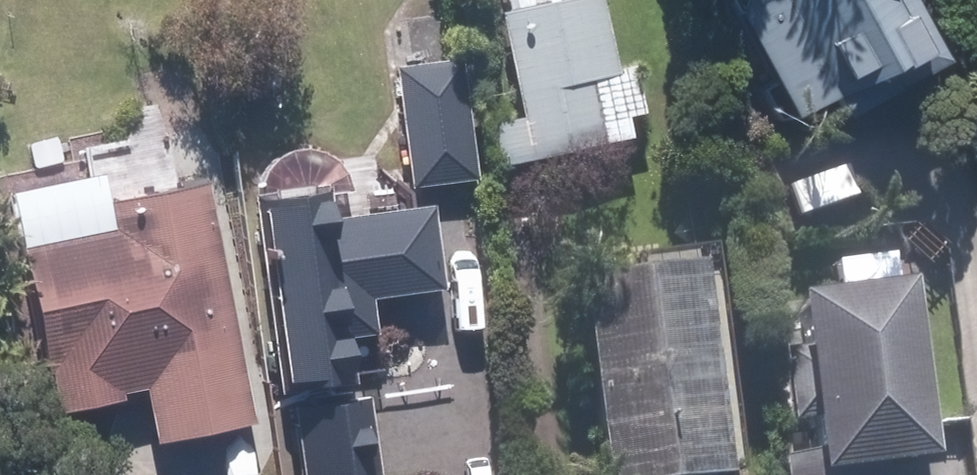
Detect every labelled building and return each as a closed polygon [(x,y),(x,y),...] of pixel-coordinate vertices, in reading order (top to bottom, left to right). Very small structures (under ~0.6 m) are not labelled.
[(517,8),(509,11),(531,115),(497,122),(506,165),(640,136),(636,114),(651,110),(642,65),(628,68),(614,0),(515,0),(517,8)] [(772,87),(789,121),(852,91),(860,108),(960,59),(931,0),(741,0),(781,83),(772,87)] [(444,13),(405,17),(408,58),(447,55),(444,13)] [(401,66),(416,186),(484,177),(478,126),(486,125),(478,57),(401,66)] [(263,195),(288,389),(300,388),(311,474),(388,474),(370,337),(387,335),(383,296),(451,288),(441,202),(346,214),(343,195),(357,194),(355,174),(352,174),(344,162),(337,156),(328,150),(320,148),(311,148),(301,150),(291,152),(284,158),(278,165),(274,174),(272,185),(266,186),(268,195),(263,195)] [(217,182),(117,201),(125,244),(74,255),(94,365),(147,356),(164,445),(264,424),(217,182)] [(594,289),(620,474),(747,474),(719,272),(594,289)] [(789,285),(810,474),(905,474),(915,474),(905,379),(914,378),(902,273),(789,285)]
